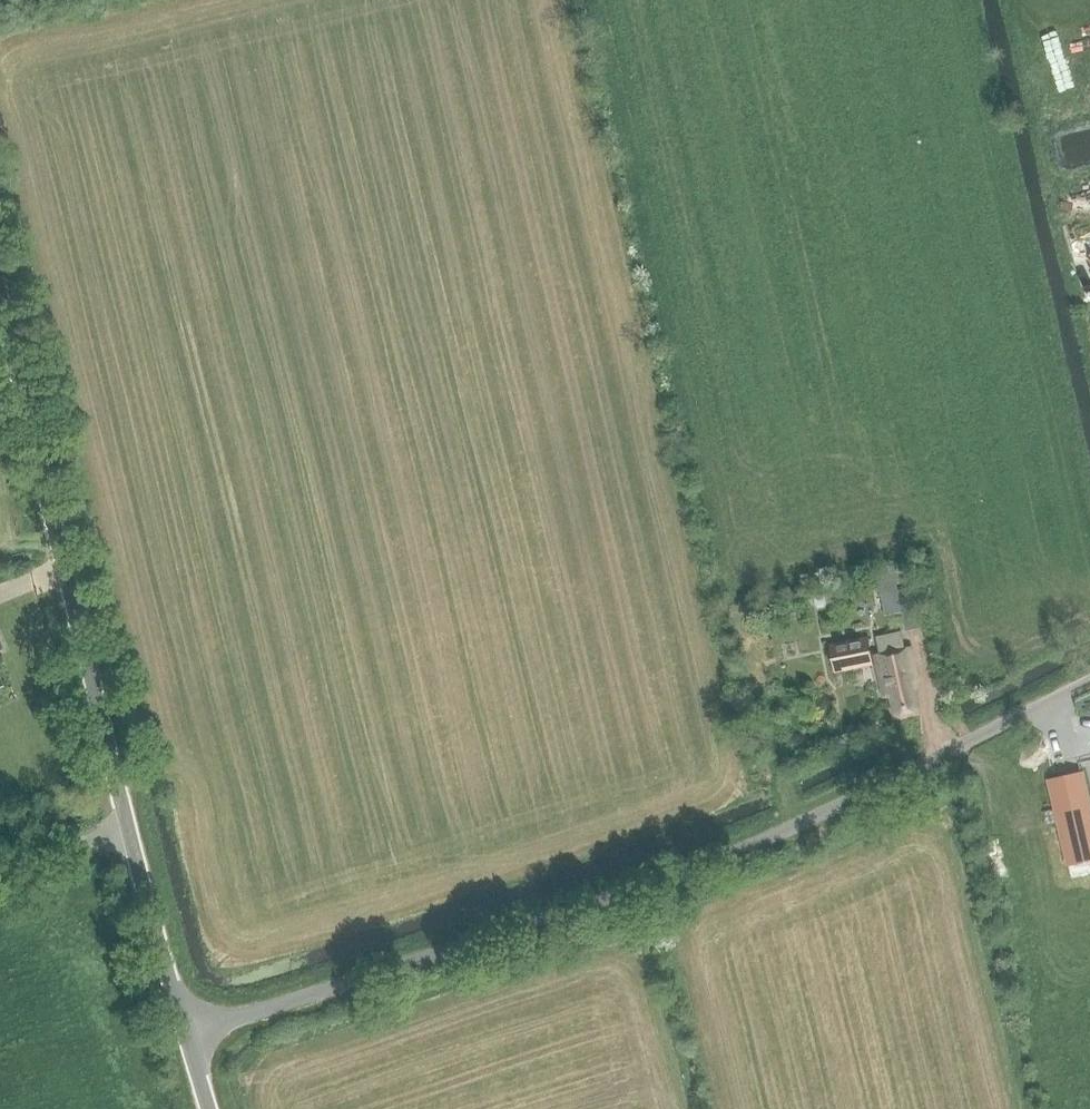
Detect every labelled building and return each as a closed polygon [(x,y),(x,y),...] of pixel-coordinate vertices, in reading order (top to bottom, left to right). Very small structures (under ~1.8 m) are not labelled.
[(898,590),(894,570),(875,574),(879,593),(898,590)] [(865,637),(826,646),(831,670),(870,661),(865,637)] [(886,694),(891,713),(916,707),(909,680),(914,679),(905,644),(869,653),(879,696),(886,694)] [(1049,780),(1069,867),(1089,862),(1089,790),(1086,771),(1049,780)] [(30,891),(46,887),(43,878),(28,882),(30,891)]
